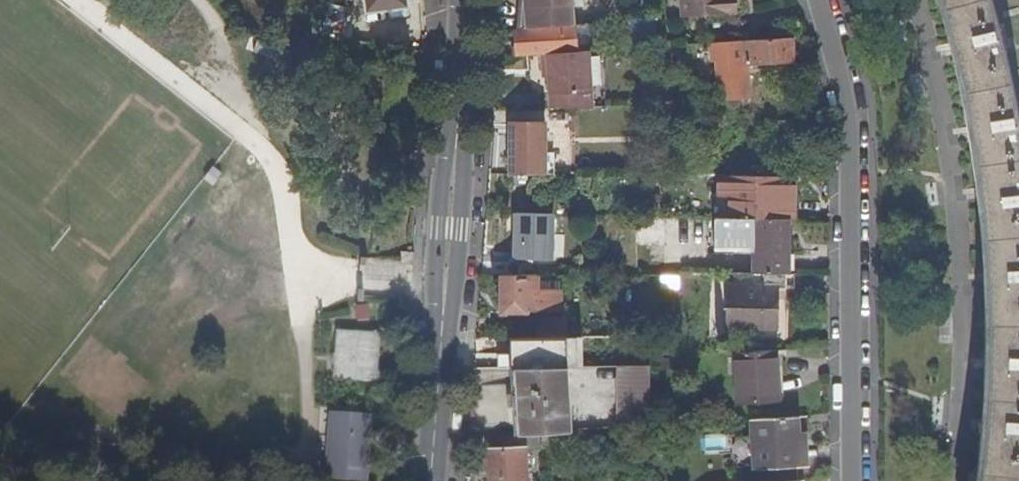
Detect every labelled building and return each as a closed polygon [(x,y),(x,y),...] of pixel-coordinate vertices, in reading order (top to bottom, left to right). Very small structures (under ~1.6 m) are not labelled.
[(407,0),(367,0),(368,12),(408,6),(407,0)] [(570,0),(521,0),(518,29),(572,25),(570,0)] [(572,25),(576,25),(589,24),(586,0),(570,0),(572,25)] [(683,20),(735,16),(733,0),(682,0),(683,20)] [(947,17),(958,61),(967,107),(972,134),(978,183),(984,234),(986,259),(988,308),(988,355),(986,404),(984,427),(978,480),(1018,480),(1018,133),(1018,126),(1010,78),(991,0),(942,0),(947,17)] [(642,47),(652,47),(658,18),(643,20),(642,47)] [(631,21),(631,48),(642,47),(643,20),(631,21)] [(589,24),(576,25),(578,51),(589,51),(591,50),(589,24)] [(572,25),(518,29),(514,29),(515,55),(541,54),(578,51),(576,25),(572,25)] [(794,59),(792,37),(712,42),(714,61),(718,61),(720,81),(724,81),(725,98),(750,96),(748,62),(794,59)] [(578,51),(541,54),(542,72),(547,72),(549,110),(554,110),(592,108),(589,51),(578,51)] [(544,155),(544,131),(511,130),(511,175),(544,175),(544,155)] [(554,155),(544,155),(544,175),(554,175),(554,155)] [(796,218),(796,175),(720,175),(721,197),(733,196),(732,217),(753,218),(788,218),(796,218)] [(528,201),(517,214),(550,214),(550,202),(528,201)] [(550,214),(517,214),(515,257),(550,257),(550,214)] [(753,272),(788,273),(788,218),(753,218),(753,272)] [(593,263),(593,275),(604,275),(604,263),(593,263)] [(788,286),(788,273),(753,272),(728,272),(726,329),(777,329),(778,286),(788,286)] [(679,275),(661,274),(661,289),(679,289),(679,275)] [(537,275),(501,275),(501,313),(527,313),(527,309),(561,309),(561,290),(537,290),(537,275)] [(536,321),(536,338),(558,338),(566,337),(566,321),(536,321)] [(378,334),(341,332),(337,379),(375,382),(378,334)] [(778,404),(775,353),(733,356),(737,407),(778,404)] [(677,358),(659,359),(660,370),(677,370),(677,358)] [(649,365),(617,366),(617,396),(649,395),(649,365)] [(566,368),(511,369),(512,399),(568,397),(566,368)] [(649,395),(617,396),(617,427),(650,425),(649,395)] [(568,397),(512,399),(515,434),(538,432),(570,431),(568,397)] [(357,416),(332,414),(327,479),(356,480),(367,480),(372,417),(357,416)] [(797,416),(800,465),(808,464),(805,415),(797,416)] [(800,465),(797,416),(750,419),(753,468),(800,465)] [(508,434),(509,448),(488,449),(490,480),(526,480),(525,451),(539,450),(538,432),(515,434),(508,434)]
